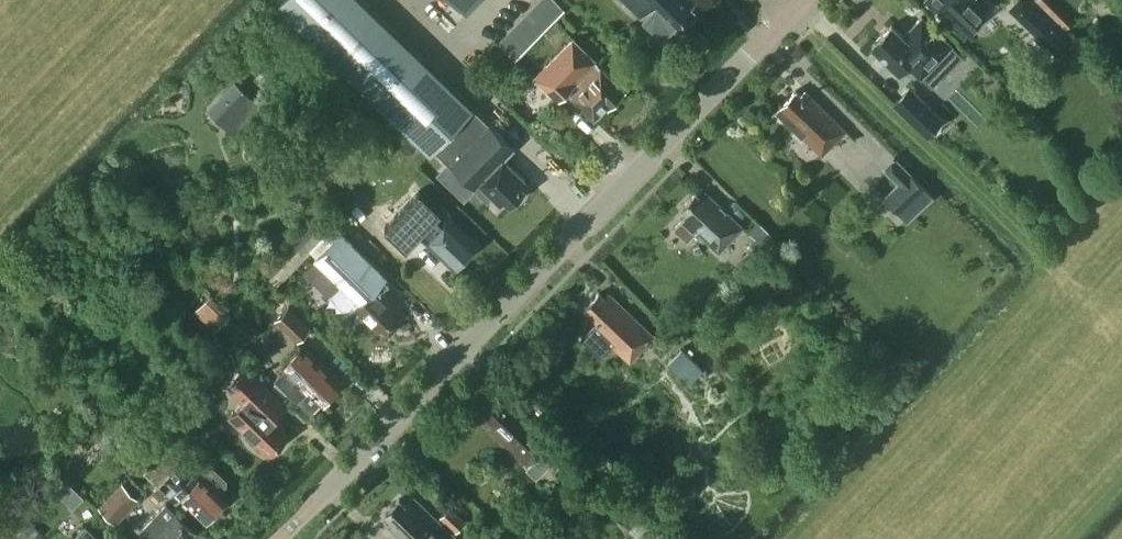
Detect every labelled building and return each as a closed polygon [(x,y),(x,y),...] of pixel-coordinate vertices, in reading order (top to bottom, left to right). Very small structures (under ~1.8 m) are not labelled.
[(489,122),(363,0),(279,0),(276,3),(429,151),(433,147),(449,162),(450,162),(488,122),(489,122)] [(466,9),(475,0),(456,0),(466,9)] [(498,42),(514,59),(563,9),(554,0),(539,0),(498,42)] [(641,17),(643,15),(663,34),(674,22),(676,23),(688,23),(693,17),(693,6),(691,4),(695,0),(624,0),(641,17)] [(948,20),(965,36),(985,15),(970,0),(927,0),(948,20)] [(1010,8),(1028,26),(1045,10),(1035,0),(1018,0),(1010,8)] [(1067,29),(1077,18),(1060,0),(1059,0),(1049,10),(1067,29)] [(920,77),(951,45),(921,16),(903,35),(892,24),(871,45),(899,71),(906,63),(920,77)] [(624,87),(595,59),(595,60),(573,38),(534,77),(557,100),(566,90),(594,117),(607,104),(624,87)] [(236,78),(209,104),(233,127),(259,101),(236,78)] [(942,118),(909,86),(894,102),(927,135),(942,118)] [(776,110),(821,155),(846,130),(805,90),(801,94),(796,90),(781,105),(776,110)] [(526,180),(503,158),(514,147),(488,122),(450,162),(475,187),(474,187),(487,200),(492,195),(500,203),(505,198),(510,203),(513,200),(517,200),(522,195),(522,190),(525,188),(521,184),(526,180)] [(881,198),(897,215),(925,189),(908,172),(881,198)] [(298,189),(291,196),(304,209),(312,202),(298,189)] [(682,216),(673,226),(688,240),(697,231),(719,251),(742,227),(706,192),(701,197),(696,192),(682,207),(687,211),(682,216)] [(475,241),(444,212),(424,193),(393,225),(413,245),(423,235),(453,264),(475,241)] [(293,245),(309,228),(300,219),(284,236),(293,245)] [(312,228),(267,272),(278,283),(323,239),(312,228)] [(771,236),(764,229),(748,245),(756,252),(771,236)] [(382,325),(388,330),(405,314),(375,286),(386,275),(341,231),(315,258),(340,282),(331,291),(351,310),(354,306),(378,329),(382,325)] [(197,308),(217,328),(234,312),(213,292),(197,308)] [(653,336),(609,293),(604,298),(599,292),(584,307),(590,312),(585,317),(592,324),(580,336),(600,356),(612,343),(630,361),(653,336)] [(311,326),(289,304),(274,319),(297,341),(311,326)] [(285,367),(276,377),(298,398),(309,409),(313,409),(319,402),(319,398),(323,398),(340,380),(316,356),(315,357),(307,349),(304,346),(302,344),(285,362),(285,367)] [(668,361),(689,382),(702,369),(681,348),(668,361)] [(247,366),(234,379),(229,384),(245,399),(229,416),(262,447),(264,445),(271,451),(288,434),(282,428),(284,425),(263,406),(275,393),(247,366)] [(529,465),(533,461),(541,468),(546,463),(548,466),(562,452),(551,442),(552,441),(507,397),(503,402),(497,397),(483,411),(489,417),(484,422),(529,465)] [(779,441),(770,431),(760,440),(769,450),(779,441)] [(200,474),(184,459),(165,478),(181,494),(181,495),(204,518),(224,497),(217,491),(225,482),(225,478),(212,466),(208,466),(200,474)] [(140,498),(122,481),(98,505),(116,523),(140,498)] [(413,496),(405,504),(399,498),(385,513),(391,518),(387,522),(404,538),(457,538),(413,496)] [(177,512),(176,512),(166,502),(140,530),(149,538),(186,538),(195,529),(177,512)] [(619,515),(631,526),(642,514),(631,503),(619,515)] [(450,505),(440,516),(456,531),(466,520),(450,505)] [(17,532),(24,538),(36,538),(40,535),(27,522),(17,532)] [(72,538),(100,538),(85,525),(72,538)]
